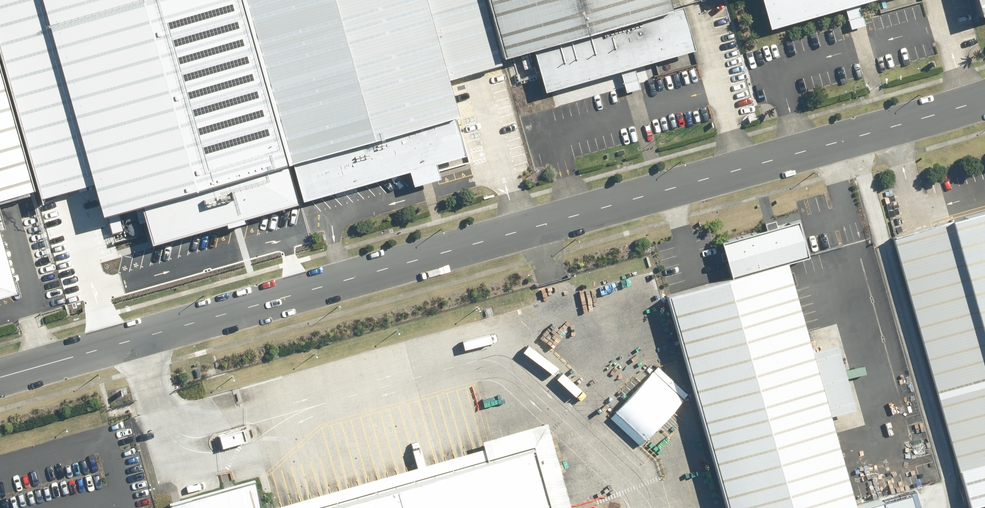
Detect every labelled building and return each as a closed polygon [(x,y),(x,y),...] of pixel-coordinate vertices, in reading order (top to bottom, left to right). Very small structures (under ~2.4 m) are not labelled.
[(242,0),(0,0),(0,76),(32,190),(36,205),(76,190),(84,218),(137,203),(148,242),(297,201),(242,0)] [(436,163),(468,154),(447,80),(501,64),(483,0),(242,0),(297,201),(409,171),(413,185),(440,178),(436,163)] [(619,70),(625,92),(639,88),(633,66),(694,49),(682,7),(672,10),(670,0),(488,0),(505,57),(533,49),(545,91),(619,70)] [(844,7),(850,28),(864,24),(858,3),(867,0),(762,0),(770,28),(844,7)] [(981,15),(984,14),(984,0),(977,0),(981,15)] [(16,195),(32,190),(0,76),(0,200),(16,195)] [(885,229),(967,507),(984,502),(984,201),(885,229)] [(787,216),(713,236),(722,267),(795,246),(787,216)] [(661,286),(727,507),(829,507),(845,503),(774,254),(661,286)] [(547,423),(536,426),(525,429),(517,431),(507,433),(496,436),(488,439),(482,440),(484,449),(478,450),(472,452),(460,455),(452,458),(441,460),(432,463),(421,466),(411,468),(401,471),(392,474),(382,476),(373,479),(362,482),(353,484),(343,487),(335,489),(327,491),(314,495),(305,497),(296,500),(285,503),(267,507),(268,507),(570,507),(547,423)] [(253,479),(170,501),(172,507),(261,507),(253,479)] [(829,507),(907,507),(902,488),(845,503),(829,507)]
